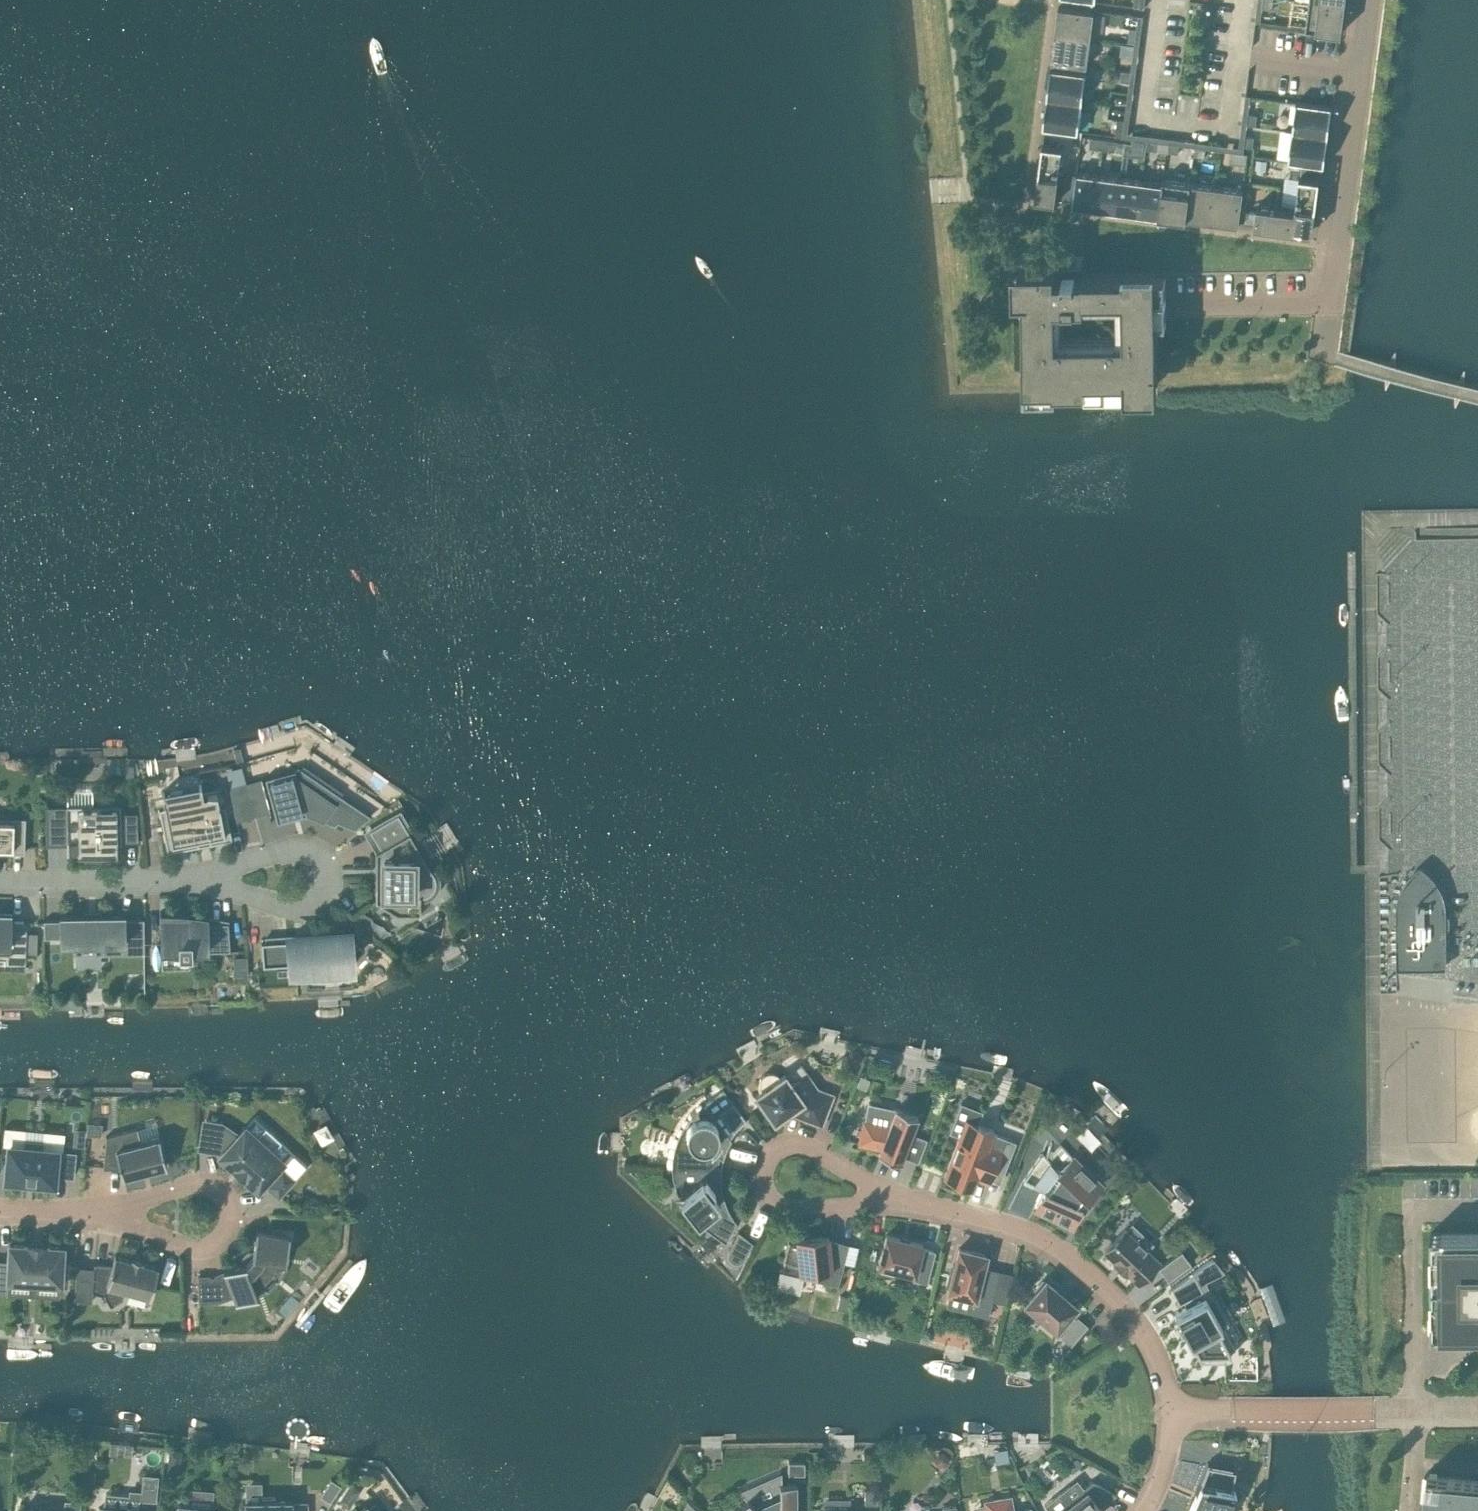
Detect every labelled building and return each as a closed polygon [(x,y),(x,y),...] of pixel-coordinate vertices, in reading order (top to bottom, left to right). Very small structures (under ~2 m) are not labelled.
[(1346,4),(1313,0),(1310,0),(1307,27),(1342,31),(1346,4)] [(1091,37),(1095,10),(1059,6),(1056,33),(1091,37)] [(1130,27),(1128,42),(1135,42),(1137,28),(1130,27)] [(1088,64),(1091,37),(1056,33),(1052,60),(1088,64)] [(1133,53),(1135,42),(1128,42),(1123,41),(1121,54),(1133,55),(1133,53)] [(1083,101),(1087,71),(1051,67),(1048,96),(1083,101)] [(1136,71),(1122,69),(1121,79),(1134,81),(1136,71)] [(1079,130),(1083,101),(1048,96),(1044,126),(1079,130)] [(1329,134),(1333,105),(1297,100),(1293,130),(1329,134)] [(1257,124),(1258,114),(1245,112),(1244,122),(1257,124)] [(1125,118),(1118,118),(1116,135),(1123,136),(1125,118)] [(1325,164),(1329,134),(1293,130),(1289,159),(1325,164)] [(1159,136),(1149,135),(1148,148),(1158,149),(1159,136)] [(1254,146),(1255,136),(1242,135),(1241,144),(1254,146)] [(1090,147),(1103,148),(1104,138),(1092,137),(1090,147)] [(1118,140),(1104,138),(1103,148),(1116,150),(1118,140)] [(1181,139),(1171,138),(1169,151),(1179,152),(1181,139)] [(1074,201),(1077,173),(1060,171),(1063,144),(1044,141),(1036,197),(1056,200),(1056,198),(1074,201)] [(1134,155),(1136,142),(1126,141),(1124,154),(1134,155)] [(1207,143),(1197,141),(1195,154),(1205,156),(1207,143)] [(1258,159),(1256,168),(1267,169),(1268,160),(1258,159)] [(1095,208),(1100,174),(1077,171),(1077,173),(1074,201),(1073,205),(1095,208)] [(1117,210),(1121,177),(1100,174),(1095,208),(1117,210)] [(1313,232),(1320,176),(1301,174),(1296,209),(1297,209),(1294,230),(1313,232)] [(1144,180),(1121,177),(1117,210),(1139,213),(1144,180)] [(1163,182),(1144,180),(1139,213),(1161,216),(1161,214),(1165,178),(1164,178),(1163,182)] [(1192,182),(1165,178),(1161,214),(1187,218),(1192,182)] [(1217,185),(1192,182),(1187,218),(1212,221),(1217,185)] [(1239,224),(1244,189),(1217,185),(1212,221),(1239,224)] [(1297,209),(1296,209),(1258,204),(1255,224),(1294,230),(1297,209)] [(1159,384),(1157,271),(1078,273),(1056,273),(1056,265),(1023,265),(1025,385),(1159,384)] [(126,765),(126,776),(134,776),(134,765),(126,765)] [(282,772),(265,777),(277,821),(294,817),(293,813),(301,810),(335,824),(338,821),(355,828),(371,815),(346,797),(345,798),(303,781),(285,786),(282,772)] [(217,791),(164,801),(165,806),(159,807),(168,850),(199,844),(197,836),(209,834),(210,842),(232,838),(226,803),(224,804),(225,808),(221,809),(217,791)] [(46,806),(46,844),(67,844),(67,853),(78,852),(78,854),(82,854),(82,852),(117,852),(117,842),(122,842),(122,840),(137,840),(137,812),(121,812),(121,803),(93,803),(66,804),(66,806),(46,806)] [(434,873),(399,813),(370,829),(381,848),(376,851),(376,900),(397,913),(399,913),(399,892),(412,892),(412,897),(421,896),(425,896),(429,894),(432,892),(434,889),(436,885),(437,881),(436,877),(434,873)] [(0,816),(0,851),(25,852),(26,817),(0,816)] [(1398,901),(1397,913),(1397,962),(1447,962),(1447,925),(1450,925),(1450,914),(1447,914),(1446,901),(1442,889),(1436,878),(1427,868),(1416,869),(1407,878),(1401,889),(1398,901)] [(171,911),(160,910),(161,967),(181,966),(180,953),(191,953),(191,947),(206,946),(207,951),(229,950),(229,922),(210,922),(210,915),(202,914),(194,913),(187,912),(171,911)] [(24,968),(26,968),(26,953),(27,932),(27,921),(12,920),(12,912),(0,912),(0,968),(24,968)] [(363,912),(358,917),(368,926),(373,918),(363,912)] [(86,915),(60,915),(60,919),(60,936),(60,940),(74,940),(74,954),(77,954),(101,954),(103,954),(103,953),(103,939),(125,938),(125,953),(145,952),(144,918),(126,919),(126,914),(99,915),(86,915)] [(330,936),(262,941),(263,964),(354,958),(365,946),(341,924),(330,936)] [(759,1089),(756,1092),(774,1120),(793,1107),(795,1109),(802,1112),(800,1115),(822,1123),(834,1092),(818,1087),(802,1063),(787,1073),(786,1071),(780,1075),(778,1073),(775,1072),(769,1072),(764,1072),(760,1077),(758,1081),(758,1086),(759,1089)] [(734,1101),(719,1111),(734,1132),(738,1127),(742,1123),(747,1119),(734,1101)] [(674,1178),(721,1180),(722,1170),(723,1160),(725,1151),(732,1138),(705,1102),(701,1105),(694,1111),(679,1131),(675,1145),(672,1159),(672,1162),(673,1174),(674,1178)] [(864,1119),(859,1143),(881,1148),(886,1149),(884,1154),(901,1161),(904,1154),(918,1159),(926,1139),(912,1133),(918,1116),(895,1107),(868,1102),(865,1119),(864,1119)] [(955,1150),(944,1176),(972,1187),(976,1176),(990,1181),(998,1160),(1007,1164),(1016,1140),(993,1131),(994,1129),(978,1123),(983,1111),(961,1103),(950,1132),(960,1136),(958,1140),(955,1150)] [(198,1150),(221,1153),(234,1165),(233,1166),(245,1176),(245,1175),(258,1187),(266,1178),(270,1181),(267,1184),(279,1196),(296,1178),(283,1167),(279,1172),(275,1168),(283,1159),(272,1149),(281,1140),(266,1126),(258,1136),(247,1126),(240,1134),(223,1122),(203,1119),(198,1150)] [(91,1134),(105,1135),(105,1126),(80,1123),(78,1143),(91,1144),(91,1134)] [(135,1128),(106,1135),(103,1166),(105,1166),(105,1165),(121,1166),(123,1176),(133,1173),(167,1164),(160,1137),(139,1143),(135,1128)] [(25,1146),(9,1145),(6,1178),(22,1179),(22,1180),(39,1182),(39,1181),(55,1182),(56,1172),(60,1173),(60,1174),(73,1176),(75,1152),(62,1150),(61,1155),(57,1154),(58,1149),(42,1148),(43,1139),(26,1138),(25,1146)] [(1044,1186),(1035,1205),(1073,1223),(1081,1206),(1085,1208),(1091,1200),(1087,1198),(1101,1184),(1061,1143),(1052,1141),(1046,1157),(1060,1172),(1049,1188),(1044,1186)] [(697,1219),(726,1241),(737,1221),(732,1215),(727,1205),(724,1195),(721,1185),(721,1180),(674,1178),(676,1186),(681,1199),(688,1210),(697,1219)] [(1128,1271),(1139,1281),(1159,1260),(1125,1227),(1105,1249),(1116,1259),(1115,1261),(1127,1272),(1128,1271)] [(199,1275),(198,1275),(199,1303),(218,1302),(234,1296),(236,1300),(257,1292),(256,1287),(263,1285),(266,1288),(276,1279),(284,1266),(280,1264),(281,1256),(287,1257),(290,1235),(257,1229),(253,1249),(249,1249),(248,1252),(245,1256),(242,1257),(244,1261),(224,1269),(225,1271),(213,1275),(199,1276),(199,1275)] [(753,1241),(739,1230),(729,1248),(728,1251),(728,1253),(728,1255),(728,1256),(729,1258),(730,1259),(731,1260),(733,1261),(735,1261),(736,1262),(738,1261),(740,1261),(741,1260),(743,1259),(744,1258),(753,1241)] [(1432,1231),(1432,1330),(1477,1330),(1477,1230),(1432,1231)] [(785,1259),(799,1263),(800,1272),(814,1271),(814,1276),(814,1278),(838,1284),(849,1243),(821,1236),(821,1234),(797,1237),(797,1243),(790,1241),(790,1240),(788,1239),(783,1260),(785,1260),(785,1259)] [(923,1243),(886,1234),(879,1264),(881,1264),(880,1269),(894,1273),(896,1268),(914,1273),(913,1278),(927,1282),(935,1250),(922,1247),(923,1243)] [(9,1292),(10,1278),(61,1282),(63,1246),(61,1246),(61,1247),(46,1246),(46,1244),(42,1244),(42,1243),(31,1243),(27,1243),(27,1245),(12,1244),(12,1243),(10,1243),(10,1245),(10,1261),(0,1260),(0,1291),(9,1292)] [(990,1305),(998,1270),(983,1266),(986,1254),(982,1253),(982,1252),(971,1249),(971,1250),(959,1247),(953,1272),(949,1273),(946,1284),(949,1287),(949,1289),(974,1296),(973,1301),(990,1305)] [(1181,1251),(1159,1267),(1168,1279),(1190,1263),(1181,1251)] [(96,1262),(95,1262),(94,1267),(92,1290),(105,1293),(111,1305),(113,1304),(112,1303),(121,1297),(124,1288),(150,1295),(149,1296),(150,1296),(159,1265),(158,1264),(157,1266),(141,1261),(141,1259),(143,1259),(143,1258),(141,1257),(141,1258),(134,1256),(135,1256),(132,1255),(132,1256),(133,1257),(132,1259),(116,1255),(117,1253),(115,1253),(112,1265),(96,1264),(96,1262)] [(77,1266),(74,1299),(91,1301),(92,1290),(94,1267),(77,1266)] [(1175,1286),(1172,1288),(1180,1303),(1184,1300),(1187,1305),(1176,1311),(1175,1311),(1184,1327),(1188,1335),(1200,1357),(1228,1356),(1231,1354),(1217,1328),(1223,1325),(1228,1322),(1213,1296),(1208,1299),(1206,1295),(1202,1297),(1200,1292),(1202,1290),(1194,1275),(1193,1273),(1175,1286)] [(1046,1279),(1045,1280),(1043,1279),(1035,1288),(1037,1289),(1026,1302),(1057,1328),(1062,1322),(1068,1328),(1062,1335),(1071,1342),(1087,1324),(1078,1316),(1076,1318),(1070,1313),(1076,1305),(1046,1279)] [(182,1450),(169,1450),(169,1475),(182,1475),(182,1450)] [(805,1461),(789,1461),(789,1473),(805,1473),(805,1461)] [(1235,1487),(1231,1486),(1235,1467),(1208,1462),(1188,1509),(1191,1510),(1225,1510),(1235,1487)] [(1428,1471),(1424,1510),(1477,1510),(1477,1476),(1428,1471)] [(733,1510),(797,1510),(797,1482),(780,1482),(780,1473),(741,1490),(748,1497),(733,1510)] [(144,1474),(142,1498),(156,1499),(158,1475),(144,1474)] [(320,1494),(330,1501),(341,1484),(331,1478),(320,1494)] [(1105,1510),(1101,1505),(1117,1492),(1094,1479),(1083,1486),(1086,1490),(1060,1510),(1104,1510),(1105,1510)] [(351,1482),(339,1500),(349,1507),(361,1489),(351,1482)] [(876,1489),(865,1489),(865,1503),(876,1503),(876,1489)] [(307,1501),(292,1501),(292,1499),(275,1500),(275,1496),(262,1496),(262,1500),(246,1500),(246,1510),(307,1510),(307,1501)] [(1011,1496),(986,1500),(988,1510),(1014,1510),(1011,1496)] [(81,1500),(65,1499),(64,1510),(80,1510),(81,1500)]
